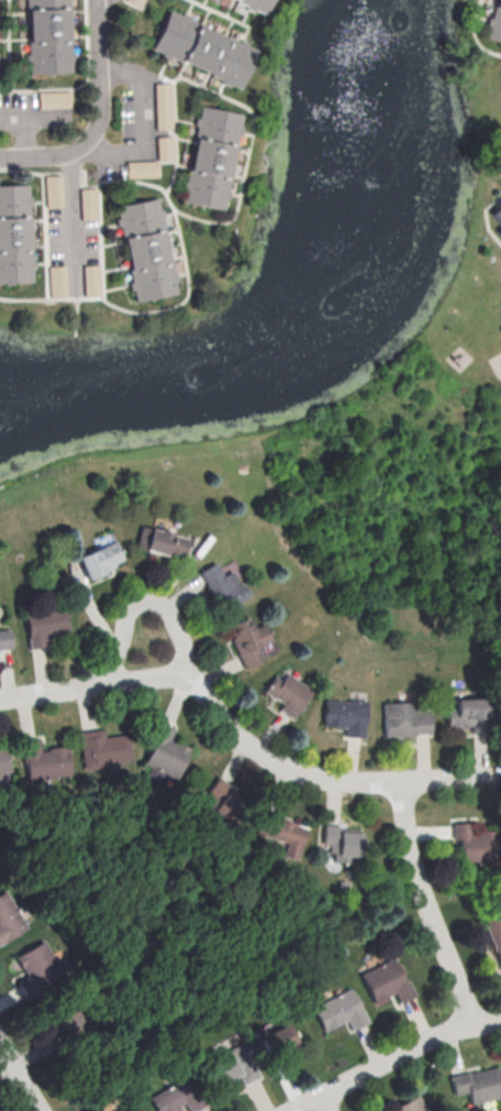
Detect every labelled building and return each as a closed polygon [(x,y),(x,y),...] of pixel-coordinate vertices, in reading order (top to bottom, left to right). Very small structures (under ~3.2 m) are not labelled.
[(26,77),(24,0),(66,0),(68,76),(26,77)] [(261,15),(227,0),(269,0),(261,15)] [(483,40),(494,0),(500,0),(500,44),(483,40)] [(151,51),(167,12),(255,52),(237,90),(151,51)] [(154,82),(156,129),(171,128),(170,82),(154,82)] [(38,91),(38,108),(69,107),(69,91),(38,91)] [(198,108),(240,116),(221,211),(179,202),(198,108)] [(172,135),(156,136),(157,159),(173,159),(172,135)] [(126,177),(158,176),(158,160),(126,161),(126,177)] [(45,175),(46,206),(62,205),(61,174),(45,175)] [(30,284),(0,285),(0,187),(25,186),(30,284)] [(96,187),(80,188),(81,219),(97,219),(96,187)] [(154,199),(174,295),(131,304),(112,208),(154,199)] [(486,215),(500,202),(500,234),(486,215)] [(101,295),(99,264),(83,265),(84,295),(101,295)] [(66,296),(65,265),(49,265),(49,296),(66,296)] [(136,547),(142,549),(148,528),(141,526),(136,547)] [(167,550),(182,555),(187,538),(150,527),(143,550),(165,557),(167,550)] [(123,563),(115,541),(77,555),(86,577),(123,563)] [(217,578),(230,605),(247,596),(233,569),(217,578)] [(26,615),(29,647),(45,646),(44,635),(67,633),(65,607),(49,609),(48,600),(36,601),(37,614),(26,615)] [(229,626),(240,666),(270,657),(268,649),(273,648),(266,623),(252,627),(249,620),(229,626)] [(265,693),(295,714),(312,690),(282,669),(265,693)] [(446,707),(446,729),(482,729),(481,717),(486,717),(486,705),(476,705),(476,698),(454,698),(454,707),(446,707)] [(363,737),(365,700),(325,699),(324,725),(345,726),(345,736),(363,737)] [(429,709),(413,710),(413,701),(383,703),(384,735),(430,733),(429,709)] [(143,763),(151,766),(146,778),(173,788),(189,747),(169,739),(173,728),(159,722),(143,763)] [(79,731),(83,769),(105,767),(105,762),(131,759),(128,733),(104,736),(103,728),(79,731)] [(70,773),(66,745),(39,749),(38,739),(22,741),(29,793),(45,791),(43,777),(70,773)] [(204,812),(218,821),(214,827),(224,834),(247,799),(217,778),(207,792),(214,797),(204,812)] [(306,827),(261,813),(255,832),(287,842),(283,855),(296,859),(306,827)] [(495,863),(494,830),(471,831),(471,822),(452,822),(452,838),(458,838),(460,880),(479,880),(478,863),(495,863)] [(322,842),(331,843),(331,862),(356,863),(358,827),(323,826),(322,842)] [(6,890),(0,893),(0,942),(27,928),(6,890)] [(484,919),(498,964),(500,963),(500,913),(484,919)] [(15,955),(27,976),(17,981),(26,997),(42,989),(39,983),(69,967),(64,957),(55,962),(44,940),(15,955)] [(395,957),(360,972),(373,1002),(395,993),(399,1001),(411,996),(395,957)] [(347,1020),(351,1029),(367,1021),(352,988),(312,1006),(323,1030),(347,1020)] [(272,1068),(287,1062),(282,1048),(295,1043),(288,1023),(259,1034),(272,1068)] [(258,1077),(245,1044),(202,1061),(212,1086),(239,1075),(242,1083),(258,1077)] [(454,1094),(465,1092),(469,1110),(495,1110),(493,1098),(500,1097),(500,1086),(497,1067),(450,1076),(454,1094)] [(185,1109),(186,1110),(190,1110),(205,1104),(191,1075),(150,1095),(158,1110),(180,1110),(185,1109)] [(390,1110),(425,1110),(418,1095),(388,1108),(390,1110)]
